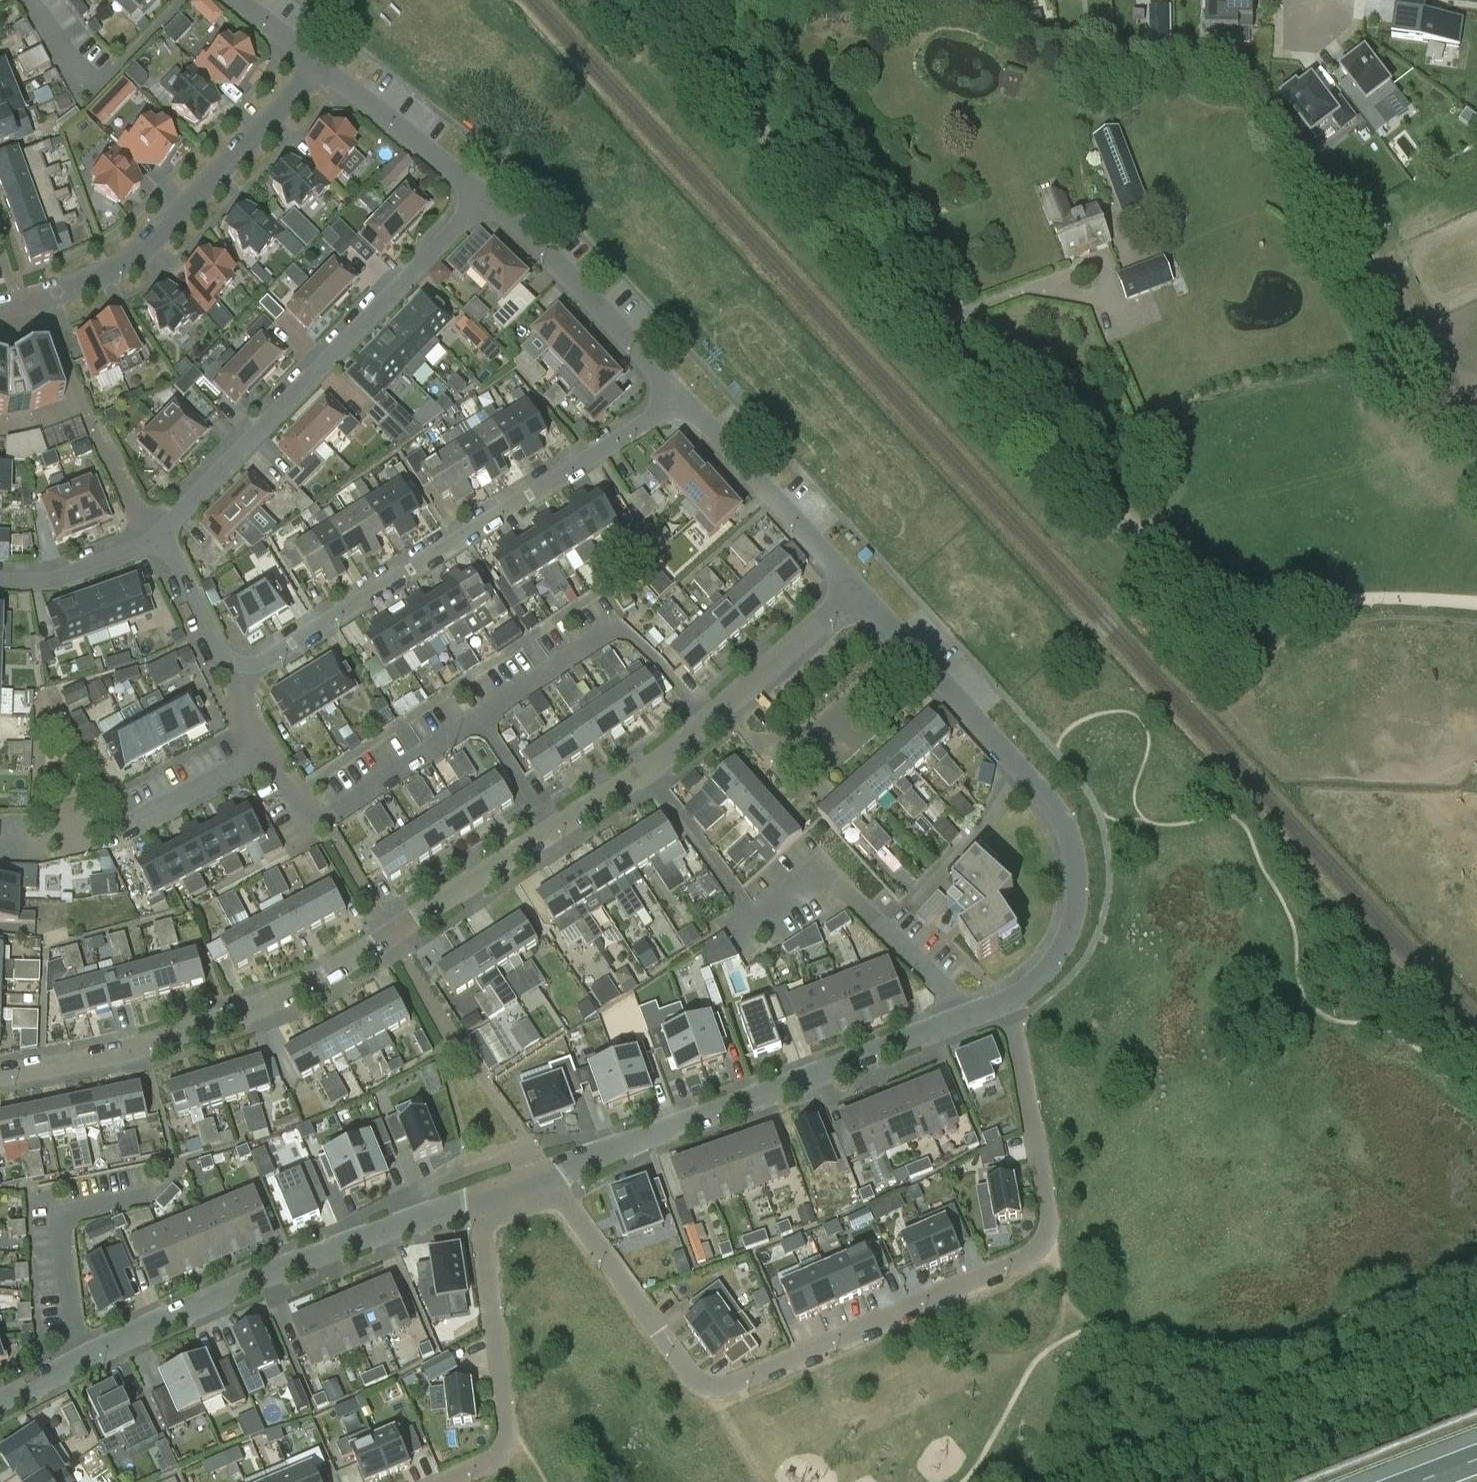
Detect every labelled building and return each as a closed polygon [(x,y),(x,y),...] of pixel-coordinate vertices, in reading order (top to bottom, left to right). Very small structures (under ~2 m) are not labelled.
[(81,4),(78,0),(66,0),(73,10),(81,4)] [(139,9),(146,2),(147,4),(151,0),(129,0),(139,9)] [(192,5),(212,27),(224,15),(210,0),(197,0),(192,5)] [(340,0),(311,0),(329,20),(345,6),(340,0)] [(1253,30),(1253,0),(1208,0),(1208,1),(1205,1),(1205,30),(1253,30)] [(1391,38),(1460,48),(1464,20),(1452,19),(1424,14),(1426,0),(1397,0),(1391,38)] [(88,14),(81,4),(73,10),(80,19),(88,14)] [(446,7),(441,13),(451,21),(456,15),(446,7)] [(1164,8),(1151,8),(1152,48),(1170,48),(1169,8),(1164,8)] [(1026,27),(1043,24),(1040,12),(1024,16),(1026,27)] [(190,29),(178,18),(162,35),(173,46),(190,29)] [(28,28),(24,21),(13,27),(17,34),(28,28)] [(85,28),(88,31),(92,37),(101,32),(94,22),(85,28)] [(28,28),(17,34),(20,40),(21,41),(32,34),(28,28)] [(1110,42),(1110,31),(1095,32),(1096,43),(1110,42)] [(421,39),(413,49),(420,54),(427,44),(421,39)] [(206,55),(194,67),(212,84),(222,74),(237,88),(252,65),(238,42),(231,47),(226,41),(209,58),(206,55)] [(495,45),(490,52),(499,59),(504,53),(495,45)] [(41,48),(17,61),(25,78),(50,65),(41,48)] [(1397,94),(1365,51),(1341,70),(1358,92),(1348,100),(1376,136),(1387,127),(1375,111),(1397,94)] [(147,85),(147,77),(135,66),(124,77),(141,92),(147,85)] [(202,95),(212,84),(194,67),(182,79),(186,82),(169,99),(175,105),(171,112),(194,125),(217,109),(202,95)] [(11,91),(1,68),(0,68),(0,96),(11,91)] [(58,78),(54,72),(42,78),(47,85),(58,78)] [(472,80),(465,90),(471,95),(479,85),(472,80)] [(1296,86),(1282,97),(1311,134),(1338,114),(1311,80),(1298,89),(1296,86)] [(20,113),(11,91),(0,96),(0,121),(20,113)] [(54,100),(59,112),(71,108),(65,95),(54,100)] [(99,102),(85,115),(96,125),(109,112),(99,102)] [(20,113),(0,121),(0,147),(28,135),(20,113)] [(128,135),(116,147),(134,164),(145,154),(159,168),(174,145),(161,122),(154,126),(148,121),(131,138),(128,135)] [(322,157),(312,168),(330,185),(341,173),(338,170),(355,153),(349,147),(353,140),(330,127),(307,143),(322,157)] [(1117,129),(1095,137),(1121,206),(1144,198),(1117,129)] [(2,187),(45,171),(39,156),(51,152),(51,150),(64,145),(61,138),(48,143),(0,161),(0,182),(2,187)] [(124,175),(134,164),(116,147),(105,159),(108,162),(92,179),(97,185),(93,192),(117,205),(139,189),(124,175)] [(330,185),(312,168),(302,178),(287,164),(272,187),(285,210),(292,205),(298,211),(315,194),(318,197),(330,185)] [(45,171),(2,187),(10,209),(53,194),(48,180),(60,176),(57,168),(45,172),(45,171)] [(385,191),(394,181),(386,172),(376,182),(385,191)] [(622,178),(616,183),(624,192),(630,187),(622,178)] [(409,185),(384,211),(406,233),(418,220),(417,218),(431,204),(430,203),(428,204),(409,185)] [(641,188),(635,193),(644,202),(649,196),(641,188)] [(53,194),(10,209),(18,232),(61,216),(57,204),(69,199),(66,191),(54,196),(53,194)] [(649,196),(644,202),(652,211),(658,205),(649,196)] [(1096,208),(1068,219),(1060,199),(1045,205),(1053,225),(1066,259),(1074,256),(1109,242),(1096,208)] [(266,215),(257,224),(242,210),(228,233),(241,256),(248,251),(257,260),(284,233),(266,215)] [(281,224),(306,249),(319,236),(293,211),(281,224)] [(393,246),(406,233),(384,211),(359,237),(378,256),(377,258),(391,244),(393,246)] [(63,220),(61,216),(18,232),(31,267),(52,260),(47,247),(65,241),(60,228),(76,223),(74,216),(63,220)] [(657,217),(651,222),(660,231),(665,226),(657,217)] [(339,223),(330,232),(340,241),(349,249),(357,241),(339,223)] [(349,249),(340,241),(330,232),(328,230),(319,239),(331,250),(340,258),(349,249)] [(486,254),(472,240),(456,257),(487,287),(512,261),(495,245),(486,254)] [(210,257),(186,270),(200,286),(189,295),(205,314),(218,303),(214,300),(232,284),(227,278),(232,271),(210,257)] [(336,260),(311,286),(333,307),(346,294),(344,293),(358,278),(357,277),(356,279),(336,260)] [(1163,260),(1119,277),(1127,299),(1172,282),(1163,260)] [(529,278),(512,261),(487,287),(504,303),(499,308),(504,312),(495,321),(507,333),(528,311),(512,296),(529,278)] [(252,277),(266,290),(272,283),(259,270),(252,277)] [(321,320),(333,307),(311,286),(286,312),(306,331),(304,332),(305,333),(319,319),(321,320)] [(205,314),(189,295),(177,305),(164,290),(147,311),(159,335),(166,331),(171,337),(189,322),(192,325),(205,314)] [(427,297),(409,314),(435,339),(452,321),(444,313),(446,311),(444,311),(438,305),(439,303),(436,306),(427,297)] [(481,322),(492,311),(477,297),(466,308),(481,322)] [(274,323),(283,315),(266,298),(258,306),(274,323)] [(549,352),(575,328),(559,310),(533,334),(549,352)] [(393,331),(418,356),(435,339),(409,314),(393,331)] [(117,316),(96,326),(117,371),(118,370),(116,366),(136,356),(117,316)] [(254,345),(239,360),(261,382),(274,369),(272,367),(286,353),(285,352),(283,353),(264,335),(271,327),(263,319),(245,337),(254,345)] [(491,341),(471,322),(460,334),(479,353),(491,341)] [(117,371),(96,326),(95,327),(97,331),(78,341),(95,381),(101,392),(122,381),(117,371)] [(575,328),(549,352),(565,368),(591,344),(575,328)] [(418,356),(393,331),(376,349),(401,373),(418,356)] [(591,344),(565,368),(580,385),(606,361),(591,344)] [(6,415),(6,414),(28,410),(29,411),(56,401),(50,384),(57,381),(46,349),(11,361),(12,363),(5,364),(5,362),(0,362),(0,415),(6,415)] [(384,391),(401,373),(376,349),(359,366),(368,376),(366,378),(367,378),(374,384),(373,385),(376,383),(384,391)] [(525,374),(536,364),(526,354),(515,364),(525,374)] [(248,395),(261,382),(239,360),(214,386),(233,405),(232,407),(232,408),(246,393),(248,395)] [(580,385),(574,390),(589,407),(584,411),(595,423),(607,412),(597,401),(622,378),(606,361),(580,385)] [(536,364),(525,374),(534,385),(546,375),(536,364)] [(201,378),(192,370),(174,388),(183,397),(201,378)] [(448,385),(458,395),(467,387),(456,377),(448,385)] [(556,388),(545,398),(555,408),(566,398),(556,388)] [(140,390),(129,395),(132,404),(144,399),(140,390)] [(521,409),(511,415),(536,455),(544,450),(538,441),(548,435),(520,391),(512,395),(521,409)] [(120,409),(132,404),(129,395),(117,400),(120,409)] [(347,439),(359,428),(331,400),(332,398),(331,397),(317,412),(316,410),(303,423),(325,445),(339,430),(347,439)] [(389,417),(398,407),(387,397),(378,407),(389,417)] [(452,404),(445,397),(436,405),(443,413),(452,404)] [(178,403),(157,423),(190,455),(199,445),(197,444),(210,431),(209,430),(208,432),(178,403)] [(378,427),(388,417),(378,407),(368,417),(378,427)] [(410,437),(422,429),(398,407),(389,417),(410,437)] [(456,407),(447,413),(451,419),(460,413),(456,407)] [(527,461),(536,455),(511,415),(501,421),(492,408),(485,412),(513,456),(521,451),(527,461)] [(120,422),(115,411),(104,416),(109,427),(120,422)] [(503,463),(513,456),(485,412),(477,417),(485,431),(476,437),(501,477),(509,472),(503,463)] [(72,440),(83,439),(81,418),(64,420),(65,431),(71,430),(72,440)] [(581,422),(573,430),(582,440),(592,434),(581,422)] [(181,464),(190,455),(157,423),(137,444),(167,473),(165,475),(166,476),(179,463),(181,464)] [(297,490),(323,465),(313,456),(325,445),(303,423),(290,436),(292,437),(278,452),(280,451),(298,469),(286,480),(297,490)] [(492,483),(501,477),(476,437),(465,443),(457,430),(450,434),(477,479),(486,473),(492,483)] [(467,485),(477,479),(450,434),(442,439),(450,453),(440,459),(466,499),(473,494),(467,485)] [(5,463),(24,463),(46,454),(39,435),(5,442),(5,463)] [(669,482),(696,458),(680,440),(653,464),(669,482)] [(74,459),(91,453),(87,442),(70,448),(74,459)] [(456,505),(466,499),(440,459),(430,465),(421,452),(413,457),(441,501),(451,495),(456,505)] [(57,466),(53,454),(41,459),(45,470),(57,466)] [(696,458),(669,482),(685,499),(711,475),(696,458)] [(393,487),(383,494),(408,534),(417,529),(411,520),(421,514),(393,470),(385,475),(393,487)] [(248,522),(273,496),(254,477),(255,476),(254,475),(240,489),(239,487),(226,500),(248,522)] [(726,492),(711,475),(685,499),(700,516),(726,492)] [(94,480),(67,491),(84,532),(96,528),(95,525),(112,519),(112,518),(110,519),(94,480)] [(400,540),(408,534),(383,494),(373,500),(361,481),(354,486),(357,492),(385,536),(394,530),(400,540)] [(19,483),(21,496),(29,495),(27,482),(19,483)] [(71,537),(84,532),(67,491),(40,501),(55,540),(53,541),(54,542),(71,535),(71,537)] [(358,510),(348,516),(373,556),(382,551),(376,542),(385,536),(357,492),(350,497),(358,510)] [(580,494),(576,497),(601,537),(611,531),(619,544),(627,539),(620,528),(600,495),(590,501),(585,493),(584,492),(580,494)] [(643,492),(631,499),(638,510),(649,500),(643,492)] [(726,492),(700,516),(694,521),(710,538),(742,509),(726,492)] [(301,514),(313,505),(301,493),(292,504),(301,514)] [(31,508),(29,495),(21,496),(23,509),(31,508)] [(568,515),(564,517),(591,561),(595,559),(599,557),(591,544),(600,538),(601,537),(576,497),(567,502),(568,504),(573,511),(570,513),(568,515)] [(222,547),(248,522),(226,500),(213,513),(215,515),(200,529),(201,530),(203,528),(222,547)] [(657,510),(649,500),(638,510),(645,521),(657,510)] [(330,509),(322,514),(349,558),(359,552),(365,562),(373,556),(348,516),(338,522),(330,509)] [(340,564),(349,558),(322,514),(314,519),(323,532),(313,538),(337,579),(346,573),(340,564)] [(541,519),(540,519),(566,559),(575,554),(583,567),(590,562),(591,561),(564,517),(563,518),(554,523),(549,514),(541,519)] [(538,534),(529,539),(562,594),(565,598),(572,593),(563,579),(555,566),(565,560),(566,559),(540,519),(532,524),(538,534)] [(633,542),(642,537),(631,519),(622,524),(633,542)] [(300,520),(283,531),(286,536),(303,525),(300,520)] [(656,538),(662,549),(673,540),(665,530),(656,538)] [(32,549),(30,536),(22,537),(24,550),(32,549)] [(514,536),(505,541),(529,582),(540,575),(548,589),(555,599),(560,596),(562,594),(529,539),(526,541),(525,542),(519,545),(516,539),(514,536)] [(760,554),(746,539),(744,536),(737,543),(752,561),(760,554)] [(329,584),(337,579),(313,538),(303,544),(298,537),(284,546),(289,554),(295,550),(314,580),(324,574),(329,584)] [(503,555),(493,562),(504,578),(496,583),(513,610),(520,605),(527,601),(519,588),(529,582),(505,541),(497,546),(503,555)] [(745,567),(752,561),(737,543),(730,549),(745,567)] [(261,544),(258,547),(252,551),(257,559),(267,553),(261,544)] [(802,578),(780,553),(761,570),(783,594),(802,578)] [(690,570),(683,562),(675,569),(682,577),(690,570)] [(707,569),(700,575),(718,595),(724,589),(707,569)] [(743,586),(765,611),(783,594),(761,570),(743,586)] [(457,571),(449,576),(482,629),(493,623),(500,618),(507,613),(489,584),(482,589),(473,574),(463,580),(457,571)] [(718,595),(700,575),(693,581),(710,601),(711,601),(718,595)] [(439,595),(437,596),(465,641),(469,638),(473,636),(482,630),(482,629),(449,576),(444,579),(441,581),(446,590),(441,594),(439,595)] [(267,622),(289,609),(275,585),(271,578),(249,591),(267,622)] [(139,580),(116,588),(128,621),(151,613),(147,602),(150,601),(149,601),(146,592),(147,591),(143,592),(139,580)] [(206,596),(216,591),(212,582),(201,587),(206,596)] [(725,603),(747,627),(765,611),(743,586),(725,603)] [(635,606),(622,587),(611,594),(624,614),(635,606)] [(128,621),(116,588),(93,596),(105,629),(110,641),(132,633),(128,621)] [(267,622),(249,591),(248,592),(233,601),(226,605),(228,608),(232,615),(229,617),(230,618),(231,617),(235,624),(234,625),(235,626),(238,624),(245,635),(267,622)] [(414,598),(438,638),(439,637),(449,631),(457,645),(465,641),(437,596),(428,602),(422,593),(414,598)] [(709,602),(717,610),(707,619),(729,643),(747,627),(725,603),(718,595),(711,601),(710,601),(709,602)] [(105,629),(93,596),(71,604),(83,637),(87,649),(109,642),(110,641),(105,629)] [(411,613),(402,619),(429,663),(430,662),(434,668),(441,664),(437,658),(429,644),(438,638),(414,598),(409,601),(405,603),(411,613)] [(670,602),(663,608),(664,609),(680,627),(687,620),(670,602)] [(60,646),(83,637),(71,604),(48,612),(52,625),(49,626),(50,627),(53,635),(52,636),(56,635),(57,640),(46,644),(50,654),(61,650),(60,646)] [(664,609),(663,608),(656,615),(673,633),(680,627),(664,609)] [(387,615),(378,620),(403,660),(411,674),(422,667),(427,664),(429,663),(402,619),(399,620),(392,624),(387,615)] [(522,623),(529,633),(539,626),(534,619),(529,618),(522,623)] [(729,643),(707,619),(689,636),(710,660),(729,643)] [(377,658),(364,667),(378,691),(392,682),(392,683),(394,685),(397,683),(402,680),(393,666),(403,660),(378,620),(370,625),(376,635),(366,641),(377,658)] [(489,641),(497,653),(522,638),(514,625),(489,641)] [(180,632),(170,637),(174,646),(185,641),(180,632)] [(692,677),(710,660),(689,636),(670,652),(692,677)] [(29,640),(31,653),(39,651),(38,647),(37,639),(29,640)] [(50,654),(46,644),(38,647),(39,651),(41,664),(41,666),(53,662),(50,654)] [(41,664),(39,651),(31,653),(33,666),(41,664)] [(612,653),(604,658),(618,679),(626,673),(612,653)] [(195,663),(190,654),(180,659),(184,668),(195,663)] [(456,665),(463,677),(480,665),(473,654),(456,665)] [(116,659),(118,668),(130,665),(127,655),(116,659)] [(175,655),(146,669),(156,689),(181,676),(175,663),(178,662),(175,655)] [(610,684),(618,679),(604,658),(596,664),(610,684)] [(116,659),(104,662),(107,672),(118,668),(116,659)] [(337,659),(316,672),(334,702),(356,689),(350,679),(353,677),(351,677),(346,669),(347,669),(344,670),(337,659)] [(625,688),(625,689),(643,715),(662,702),(664,700),(652,683),(646,674),(639,664),(626,673),(618,679),(625,688)] [(139,679),(136,670),(113,676),(116,686),(139,679)] [(295,685),(314,715),(334,702),(316,672),(295,685)] [(107,691),(113,688),(108,678),(102,681),(107,691)] [(571,680),(563,686),(578,707),(586,701),(571,680)] [(100,681),(84,688),(92,704),(107,697),(100,681)] [(293,728),(314,715),(295,685),(274,698),(281,709),(278,711),(279,711),(284,719),(283,720),(286,718),(293,728)] [(570,712),(578,707),(563,686),(556,691),(570,712)] [(87,699),(81,687),(61,697),(66,709),(87,699)] [(605,702),(623,729),(643,715),(625,689),(605,702)] [(413,697),(412,694),(394,706),(401,717),(428,701),(422,691),(413,697)] [(586,701),(578,707),(584,716),(602,743),(623,729),(605,702),(598,693),(586,701)] [(32,707),(32,694),(24,694),(24,707),(32,707)] [(189,695),(167,706),(183,738),(205,726),(199,714),(202,713),(201,712),(196,705),(197,703),(194,705),(189,695)] [(384,700),(374,707),(379,715),(389,709),(384,700)] [(146,717),(162,749),(183,738),(167,706),(146,717)] [(531,708),(523,713),(538,735),(546,729),(531,708)] [(530,740),(538,735),(523,713),(515,719),(530,740)] [(929,714),(912,730),(933,754),(941,763),(947,757),(939,748),(951,738),(929,714)] [(602,743),(584,716),(564,730),(582,757),(602,743)] [(125,729),(141,760),(162,749),(146,717),(125,729)] [(88,727),(83,718),(73,723),(77,732),(88,727)] [(89,728),(88,727),(77,732),(84,745),(96,739),(90,727),(89,728)] [(119,771),(141,760),(125,729),(103,740),(108,750),(105,752),(107,752),(111,760),(110,761),(113,760),(119,771)] [(582,757),(564,730),(552,738),(544,744),(562,770),(582,757)] [(933,754),(912,730),(894,747),(915,771),(933,754)] [(361,744),(355,736),(345,742),(351,751),(361,744)] [(524,758),(542,784),(562,770),(544,744),(524,758)] [(31,745),(23,745),(22,758),(30,758),(31,745)] [(894,747),(875,763),(896,787),(904,796),(912,790),(904,780),(915,770),(894,747)] [(463,753),(455,758),(469,780),(477,775),(463,753)] [(302,755),(292,761),(298,769),(308,763),(302,755)] [(964,777),(947,757),(941,763),(958,782),(964,777)] [(22,771),(30,771),(30,758),(22,758),(22,771)] [(461,785),(469,780),(455,758),(447,764),(461,785)] [(752,780),(735,761),(711,783),(728,801),(752,780)] [(875,763),(856,780),(877,804),(896,787),(875,763)] [(933,770),(951,789),(958,782),(941,763),(933,770)] [(985,784),(997,783),(996,765),(983,766),(985,784)] [(514,803),(496,776),(476,789),(493,816),(514,803)] [(744,819),(768,797),(752,780),(728,801),(744,819)] [(856,780),(837,797),(859,820),(877,804),(856,780)] [(422,781),(414,786),(428,807),(435,802),(422,781)] [(419,812),(428,807),(414,786),(406,791),(419,812)] [(493,816),(476,789),(455,802),(473,830),(493,816)] [(912,790),(904,796),(904,797),(922,816),(929,810),(912,790)] [(684,809),(694,819),(700,826),(719,809),(713,802),(703,792),(684,809)] [(435,802),(428,807),(434,816),(451,843),(472,830),(455,803),(448,793),(435,802)] [(759,837),(783,815),(768,797),(744,819),(759,837)] [(819,813),(818,814),(822,818),(840,838),(842,835),(859,820),(837,797),(819,813)] [(914,823),(922,816),(904,797),(897,803),(914,823)] [(258,845),(265,859),(283,850),(275,833),(264,838),(249,809),(239,814),(234,804),(225,809),(247,851),(258,845)] [(380,806),(372,812),(387,833),(395,828),(380,806)] [(216,813),(221,823),(212,828),(236,874),(244,870),(236,856),(247,851),(225,809),(216,813)] [(725,816),(719,809),(700,826),(706,833),(725,816)] [(378,839),(387,833),(372,812),(364,817),(378,839)] [(778,858),(802,836),(783,815),(759,837),(778,858)] [(434,816),(414,829),(432,856),(451,843),(434,816)] [(664,867),(672,863),(665,852),(679,844),(662,817),(641,831),(658,857),(664,867)] [(959,838),(942,818),(932,828),(949,847),(959,838)] [(228,878),(236,874),(212,828),(203,833),(198,823),(189,828),(210,870),(221,864),(228,878)] [(868,830),(886,850),(892,844),(875,824),(868,830)] [(184,842),(175,847),(199,894),(208,889),(200,875),(210,870),(189,828),(179,832),(184,842)] [(432,856),(414,829),(395,841),(412,869),(432,856)] [(885,849),(867,829),(861,835),(878,856),(885,849)] [(658,857),(641,831),(619,844),(636,871),(650,862),(658,857)] [(372,856),(389,883),(412,869),(395,841),(372,856)] [(160,842),(151,847),(173,889),(184,884),(191,898),(199,894),(175,847),(165,852),(160,842)] [(727,859),(732,865),(751,848),(745,842),(727,859)] [(599,857),(616,884),(636,871),(619,844),(599,857)] [(163,894),(173,889),(151,847),(143,851),(148,861),(138,867),(154,899),(148,902),(153,910),(167,903),(163,894)] [(757,854),(751,848),(732,865),(738,871),(757,854)] [(317,849),(309,853),(319,874),(328,869),(317,849)] [(599,857),(578,871),(595,897),(607,889),(614,900),(615,899),(622,894),(616,884),(599,857)] [(979,962),(1019,936),(1000,907),(1013,892),(977,859),(953,885),(963,894),(948,910),(967,927),(959,932),(979,962)] [(672,863),(664,867),(678,889),(686,884),(672,862),(672,863)] [(20,902),(20,890),(36,890),(36,881),(37,881),(37,867),(6,866),(5,880),(0,880),(0,901),(20,902)] [(678,889),(664,867),(657,872),(670,894),(678,889)] [(277,869),(268,873),(280,896),(289,892),(277,869)] [(578,871),(557,884),(581,923),(589,918),(603,910),(595,897),(578,871)] [(271,901),(280,896),(268,873),(259,878),(271,901)] [(704,897),(720,890),(713,874),(698,880),(704,897)] [(103,877),(91,879),(94,900),(106,898),(103,877)] [(539,896),(537,897),(554,924),(553,924),(561,937),(574,929),(574,928),(581,923),(557,884),(539,896)] [(308,896),(323,925),(345,913),(330,885),(308,896)] [(631,889),(624,893),(646,928),(653,924),(645,911),(645,910),(631,889)] [(925,924),(947,900),(938,891),(916,915),(925,924)] [(233,892),(225,896),(237,919),(245,915),(233,892)] [(629,921),(636,916),(622,894),(615,899),(629,921)] [(229,923),(237,919),(225,896),(217,900),(229,923)] [(286,907),(302,936),(323,925),(308,896),(286,907)] [(20,902),(0,901),(0,923),(35,924),(35,914),(19,914),(20,902)] [(265,919),(280,947),(302,936),(286,907),(265,919)] [(845,914),(835,920),(841,930),(851,924),(845,914)] [(521,917),(499,931),(516,958),(539,944),(528,928),(521,917)] [(581,923),(595,945),(603,956),(608,953),(601,941),(603,940),(589,918),(581,923)] [(243,930),(258,959),(280,947),(265,919),(243,930)] [(830,937),(841,930),(835,920),(824,927),(830,937)] [(177,946),(170,922),(161,924),(168,949),(177,946)] [(574,928),(574,929),(588,950),(595,945),(581,923),(574,928)] [(168,949),(161,924),(152,927),(159,951),(168,949)] [(688,947),(703,939),(695,924),(680,932),(688,947)] [(47,943),(71,939),(69,926),(45,930),(47,943)] [(236,970),(258,959),(243,930),(208,949),(216,964),(229,957),(236,970)] [(496,972),(497,971),(497,970),(509,963),(516,974),(524,969),(516,958),(499,931),(478,944),(496,972)] [(703,947),(710,968),(739,958),(724,934),(703,947)] [(803,934),(793,940),(799,950),(809,944),(803,934)] [(130,959),(124,935),(114,937),(121,962),(130,959)] [(121,962),(114,937),(105,940),(112,964),(121,962)] [(631,948),(645,971),(658,963),(644,940),(631,948)] [(788,957),(799,950),(793,940),(782,947),(788,957)] [(41,951),(42,942),(33,942),(32,951),(41,951)] [(478,944),(458,957),(475,984),(476,984),(482,994),(490,989),(504,1010),(517,1002),(497,971),(496,972),(478,944)] [(17,963),(3,963),(4,947),(0,947),(0,974),(41,975),(41,963),(17,963)] [(83,972),(76,948),(67,950),(74,975),(83,972)] [(74,975),(67,950),(58,953),(65,977),(74,975)] [(195,952),(171,959),(179,990),(204,984),(195,952)] [(455,998),(475,984),(458,957),(438,970),(455,998)] [(147,965),(156,997),(179,990),(171,959),(147,965)] [(132,1003),(124,972),(121,962),(112,964),(114,974),(100,978),(109,1010),(132,1003)] [(531,964),(524,969),(537,991),(545,986),(531,964)] [(147,965),(124,972),(132,1003),(156,997),(147,965)] [(888,967),(864,976),(877,1011),(901,1002),(888,967)] [(614,976),(626,994),(637,986),(625,968),(614,976)] [(530,996),(537,991),(524,969),(516,974),(530,996)] [(2,982),(17,983),(17,984),(41,985),(41,975),(0,974),(0,997),(2,997),(2,982)] [(85,1016),(77,985),(74,975),(65,977),(52,980),(50,985),(53,995),(61,1023),(85,1016)] [(877,1011),(864,976),(840,985),(854,1021),(877,1011)] [(109,1010),(100,978),(77,985),(85,1016),(109,1010)] [(590,989),(603,1009),(620,998),(608,978),(590,989)] [(715,983),(706,987),(715,1011),(724,1007),(715,983)] [(854,1021),(840,985),(816,994),(830,1030),(854,1021)] [(490,989),(482,994),(496,1015),(504,1010),(490,989)] [(488,1020),(496,1015),(482,994),(474,999),(475,999),(488,1020)] [(806,1039),(830,1030),(816,994),(792,1004),(806,1039)] [(12,995),(11,1008),(36,1009),(36,995),(12,995)] [(408,1024),(393,995),(370,1007),(385,1036),(408,1024)] [(765,1002),(738,1011),(755,1058),(782,1048),(765,1002)] [(348,1018),(363,1047),(369,1057),(377,1053),(372,1043),(385,1036),(370,1007),(348,1018)] [(17,1011),(16,1023),(40,1024),(40,1012),(17,1011)] [(686,1020),(685,1020),(702,1068),(703,1068),(703,1067),(723,1060),(723,1061),(724,1060),(719,1044),(727,1041),(718,1016),(710,1019),(709,1018),(708,1018),(708,1019),(688,1026),(686,1020)] [(327,1030),(342,1058),(363,1047),(348,1019),(327,1030)] [(523,1052),(541,1041),(527,1020),(509,1032),(523,1052)] [(702,1068),(685,1020),(685,1021),(665,1028),(665,1027),(664,1028),(664,1029),(648,1034),(655,1054),(662,1051),(666,1063),(675,1059),(681,1076),(682,1075),(681,1074),(702,1067),(702,1068)] [(39,1033),(40,1024),(16,1023),(16,1032),(39,1033)] [(468,1039),(489,1073),(515,1058),(494,1023),(468,1039)] [(307,1041),(322,1069),(342,1058),(327,1030),(307,1041)] [(431,1049),(422,1032),(413,1037),(424,1058),(433,1053),(431,1049)] [(285,1052),(301,1081),(322,1069),(307,1041),(285,1052)] [(993,1043),(967,1054),(956,1058),(962,1074),(969,1091),(995,1081),(991,1070),(1002,1065),(993,1043)] [(613,1054),(611,1055),(614,1061),(629,1102),(630,1102),(629,1101),(649,1094),(650,1095),(651,1095),(645,1078),(654,1075),(643,1045),(634,1048),(634,1047),(633,1047),(633,1048),(613,1055),(613,1054)] [(369,1057),(382,1082),(391,1077),(377,1053),(369,1057)] [(374,1086),(381,1082),(368,1058),(361,1062),(374,1086)] [(271,1090),(262,1059),(238,1066),(247,1098),(251,1109),(260,1107),(256,1095),(271,1090)] [(583,1094),(581,1088),(576,1075),(571,1059),(549,1067),(554,1081),(523,1091),(535,1125),(539,1124),(540,1128),(554,1123),(552,1119),(574,1111),(570,1099),(583,1094)] [(628,1102),(628,1103),(629,1102),(614,1061),(594,1068),(593,1068),(592,1068),(592,1069),(576,1075),(581,1088),(589,1086),(593,1097),(601,1094),(607,1110),(608,1110),(608,1109),(628,1102)] [(247,1098),(238,1066),(214,1074),(224,1105),(247,1098)] [(224,1105),(214,1074),(191,1081),(200,1112),(224,1105)] [(336,1074),(327,1079),(340,1103),(349,1099),(336,1074)] [(330,1108),(340,1103),(327,1079),(318,1084),(330,1108)] [(200,1112),(191,1081),(167,1088),(176,1119),(190,1115),(194,1127),(195,1126),(204,1124),(200,1112)] [(939,1082),(915,1092),(929,1127),(953,1117),(939,1082)] [(141,1086),(116,1091),(123,1122),(148,1116),(141,1086)] [(116,1091),(92,1096),(99,1127),(123,1122),(116,1091)] [(929,1127),(915,1092),(892,1101),(906,1136),(929,1127)] [(99,1127),(92,1096),(68,1101),(75,1132),(99,1127)] [(75,1132),(68,1101),(44,1106),(51,1137),(75,1132)] [(906,1136),(892,1101),(868,1111),(882,1146),(906,1136)] [(44,1106),(21,1111),(28,1142),(30,1154),(39,1152),(41,1152),(38,1140),(51,1137),(44,1106)] [(251,1109),(258,1135),(267,1132),(260,1107),(251,1109)] [(251,1109),(242,1112),(250,1137),(258,1135),(251,1109)] [(3,1147),(28,1142),(21,1111),(0,1115),(0,1132),(3,1147)] [(399,1116),(386,1122),(395,1144),(407,1139),(416,1160),(414,1160),(415,1162),(443,1150),(443,1149),(441,1149),(426,1113),(428,1112),(427,1111),(402,1122),(399,1116)] [(844,1120),(858,1155),(882,1146),(868,1111),(844,1120)] [(301,1125),(297,1116),(273,1125),(276,1134),(301,1125)] [(204,1124),(212,1149),(220,1146),(213,1121),(204,1124)] [(839,1178),(851,1173),(836,1136),(826,1140),(818,1121),(796,1130),(815,1177),(835,1169),(839,1178)] [(349,1146),(365,1187),(366,1187),(366,1186),(385,1178),(386,1179),(387,1178),(380,1163),(389,1159),(384,1148),(392,1145),(382,1122),(367,1129),(370,1137),(369,1138),(349,1147),(349,1146)] [(212,1149),(204,1124),(195,1126),(203,1151),(212,1149)] [(314,1136),(310,1125),(298,1130),(303,1141),(314,1136)] [(997,1130),(982,1136),(984,1141),(985,1143),(987,1147),(991,1145),(1001,1141),(997,1130)] [(134,1132),(125,1134),(131,1160),(140,1158),(134,1132)] [(784,1169),(772,1133),(747,1142),(760,1178),(784,1169)] [(122,1162),(131,1160),(125,1134),(117,1136),(122,1162)] [(979,1145),(975,1135),(963,1139),(967,1150),(979,1145)] [(1005,1161),(1001,1141),(991,1145),(993,1163),(1005,1161)] [(87,1142),(78,1144),(83,1170),(93,1168),(87,1142)] [(760,1178),(747,1142),(723,1150),(736,1186),(760,1178)] [(78,1144),(69,1146),(74,1171),(83,1170),(78,1144)] [(252,1157),(248,1146),(236,1151),(240,1161),(252,1157)] [(365,1188),(365,1187),(349,1146),(348,1146),(348,1147),(329,1155),(328,1154),(327,1155),(327,1156),(319,1159),(329,1184),(338,1180),(344,1196),(345,1196),(345,1195),(365,1187),(365,1188)] [(252,1154),(256,1164),(269,1158),(265,1149),(252,1154)] [(736,1186),(723,1150),(700,1159),(712,1194),(736,1186)] [(39,1152),(30,1154),(35,1180),(45,1178),(39,1152)] [(30,1154),(21,1156),(26,1182),(35,1180),(30,1154)] [(215,1168),(211,1157),(199,1161),(203,1172),(215,1168)] [(688,1203),(712,1194),(700,1159),(675,1167),(688,1203)] [(933,1170),(928,1159),(917,1164),(921,1175),(933,1170)] [(294,1227),(320,1217),(310,1192),(321,1187),(311,1163),(299,1169),(300,1173),(276,1183),(294,1227)] [(905,1169),(910,1180),(921,1175),(917,1164),(905,1169)] [(988,1184),(989,1187),(976,1189),(980,1213),(993,1210),(995,1222),(1021,1217),(1014,1179),(988,1184)] [(656,1207),(667,1204),(667,1203),(659,1181),(648,1185),(646,1181),(612,1193),(623,1223),(619,1225),(623,1238),(628,1237),(629,1240),(663,1228),(656,1207)] [(173,1185),(164,1195),(173,1202),(181,1193),(173,1185)] [(875,1198),(870,1188),(859,1192),(863,1203),(875,1198)] [(164,1212),(173,1202),(164,1195),(156,1204),(164,1212)] [(254,1196),(230,1206),(244,1241),(268,1231),(254,1196)] [(881,1203),(871,1208),(877,1221),(887,1216),(881,1203)] [(244,1241),(230,1206),(207,1216),(221,1251),(244,1241)] [(800,1213),(804,1226),(815,1222),(810,1209),(800,1213)] [(939,1265),(961,1256),(941,1211),(920,1221),(923,1230),(939,1265)] [(128,1227),(123,1216),(112,1221),(116,1232),(128,1227)] [(221,1251),(207,1216),(183,1225),(198,1260),(221,1251)] [(115,1234),(109,1220),(102,1223),(108,1237),(115,1234)] [(8,1231),(13,1231),(26,1230),(25,1222),(9,1223),(8,1231)] [(781,1237),(793,1233),(789,1222),(777,1226),(781,1237)] [(838,1222),(831,1225),(835,1236),(843,1233),(838,1222)] [(198,1260),(183,1225),(160,1235),(174,1270),(198,1260)] [(835,1236),(831,1225),(822,1229),(827,1240),(835,1236)] [(698,1265),(706,1262),(694,1228),(686,1230),(698,1265)] [(26,1238),(26,1230),(13,1231),(13,1239),(26,1238)] [(939,1265),(923,1230),(902,1239),(917,1275),(939,1265)] [(765,1231),(753,1235),(757,1246),(769,1242),(765,1231)] [(150,1280),(174,1270),(160,1235),(136,1245),(150,1280)] [(745,1250),(757,1246),(753,1235),(742,1239),(745,1250)] [(796,1239),(788,1242),(793,1253),(800,1250),(796,1239)] [(793,1253),(788,1242),(781,1245),(785,1257),(793,1253)] [(719,1247),(722,1259),(734,1255),(730,1243),(719,1247)] [(878,1245),(846,1259),(861,1295),(882,1285),(877,1273),(888,1268),(878,1245)] [(436,1284),(418,1287),(432,1321),(451,1319),(448,1299),(467,1296),(460,1249),(431,1253),(436,1284)] [(122,1251),(91,1264),(100,1286),(93,1289),(102,1312),(131,1299),(120,1272),(129,1268),(122,1251)] [(861,1295),(846,1259),(824,1268),(840,1304),(861,1295)] [(802,1265),(780,1274),(785,1285),(806,1275),(802,1265)] [(15,1267),(16,1274),(29,1274),(28,1266),(15,1267)] [(824,1268),(803,1278),(818,1313),(840,1304),(824,1268)] [(29,1281),(29,1274),(16,1274),(16,1282),(29,1281)] [(818,1313),(803,1278),(782,1287),(797,1323),(818,1313)] [(405,1319),(391,1285),(367,1295),(381,1330),(405,1319)] [(756,1303),(767,1299),(764,1291),(753,1296),(756,1303)] [(691,1306),(698,1315),(686,1324),(700,1344),(732,1321),(718,1301),(711,1292),(691,1306)] [(381,1330),(367,1295),(343,1304),(358,1339),(381,1330)] [(770,1306),(767,1299),(756,1303),(759,1311),(770,1306)] [(358,1339),(343,1304),(320,1314),(334,1349),(358,1339)] [(18,1306),(18,1314),(32,1313),(31,1305),(18,1306)] [(32,1321),(32,1313),(18,1314),(19,1322),(32,1321)] [(310,1359),(334,1349),(320,1314),(296,1324),(310,1359)] [(751,1353),(743,1342),(746,1340),(732,1321),(700,1344),(714,1363),(725,1355),(733,1366),(751,1353)] [(261,1323),(235,1335),(249,1366),(238,1371),(249,1397),(265,1390),(258,1375),(279,1365),(261,1323)] [(34,1350),(33,1336),(22,1337),(23,1351),(34,1350)] [(0,1338),(0,1362),(9,1359),(2,1338),(0,1338)] [(423,1359),(434,1354),(430,1343),(418,1348),(423,1359)] [(449,1355),(421,1369),(429,1385),(457,1370),(449,1355)] [(185,1368),(185,1367),(184,1367),(202,1407),(203,1407),(222,1398),(223,1399),(232,1409),(245,1403),(245,1404),(246,1403),(228,1361),(227,1362),(211,1370),(206,1358),(205,1358),(205,1359),(185,1368)] [(168,1433),(185,1425),(207,1416),(203,1407),(202,1407),(184,1367),(184,1368),(165,1377),(164,1376),(163,1376),(169,1388),(152,1395),(151,1395),(168,1433)] [(383,1368),(372,1373),(376,1383),(388,1378),(383,1368)] [(365,1388),(376,1383),(372,1373),(360,1377),(365,1388)] [(450,1426),(476,1422),(471,1384),(467,1384),(466,1375),(444,1378),(450,1426)] [(337,1380),(321,1386),(325,1394),(313,1399),(317,1410),(344,1398),(337,1380)] [(125,1397),(121,1398),(114,1384),(88,1397),(101,1424),(99,1426),(107,1442),(119,1435),(128,1454),(159,1438),(142,1404),(131,1409),(125,1397)] [(364,1397),(356,1400),(361,1411),(368,1408),(364,1397)] [(297,1409),(308,1404),(306,1398),(294,1403),(297,1409)] [(361,1411),(356,1400),(349,1403),(353,1415),(361,1411)] [(264,1434),(265,1433),(256,1412),(237,1420),(245,1440),(264,1434)] [(73,1436),(85,1430),(82,1423),(70,1429),(73,1436)] [(273,1431),(277,1442),(285,1440),(281,1428),(273,1431)] [(406,1457),(422,1450),(413,1428),(397,1435),(395,1431),(374,1440),(373,1440),(389,1476),(411,1467),(406,1457)] [(73,1436),(77,1443),(89,1437),(85,1430),(73,1436)] [(277,1442),(273,1431),(265,1433),(264,1434),(268,1445),(277,1442)] [(374,1440),(370,1431),(348,1441),(365,1481),(375,1481),(389,1476),(373,1440),(374,1440)] [(2,1455),(16,1475),(49,1452),(36,1432),(2,1455)] [(82,1457),(87,1469),(106,1461),(101,1450),(82,1457)] [(239,1450),(232,1453),(236,1464),(244,1461),(239,1450)] [(62,1472),(49,1452),(16,1475),(18,1474),(23,1481),(47,1481),(62,1472)] [(236,1464),(232,1453),(224,1456),(229,1467),(236,1464)] [(162,1475),(178,1468),(173,1456),(157,1463),(162,1475)] [(294,1481),(320,1481),(313,1466),(292,1475),(294,1481)] [(62,1472),(47,1481),(69,1481),(62,1472)]
